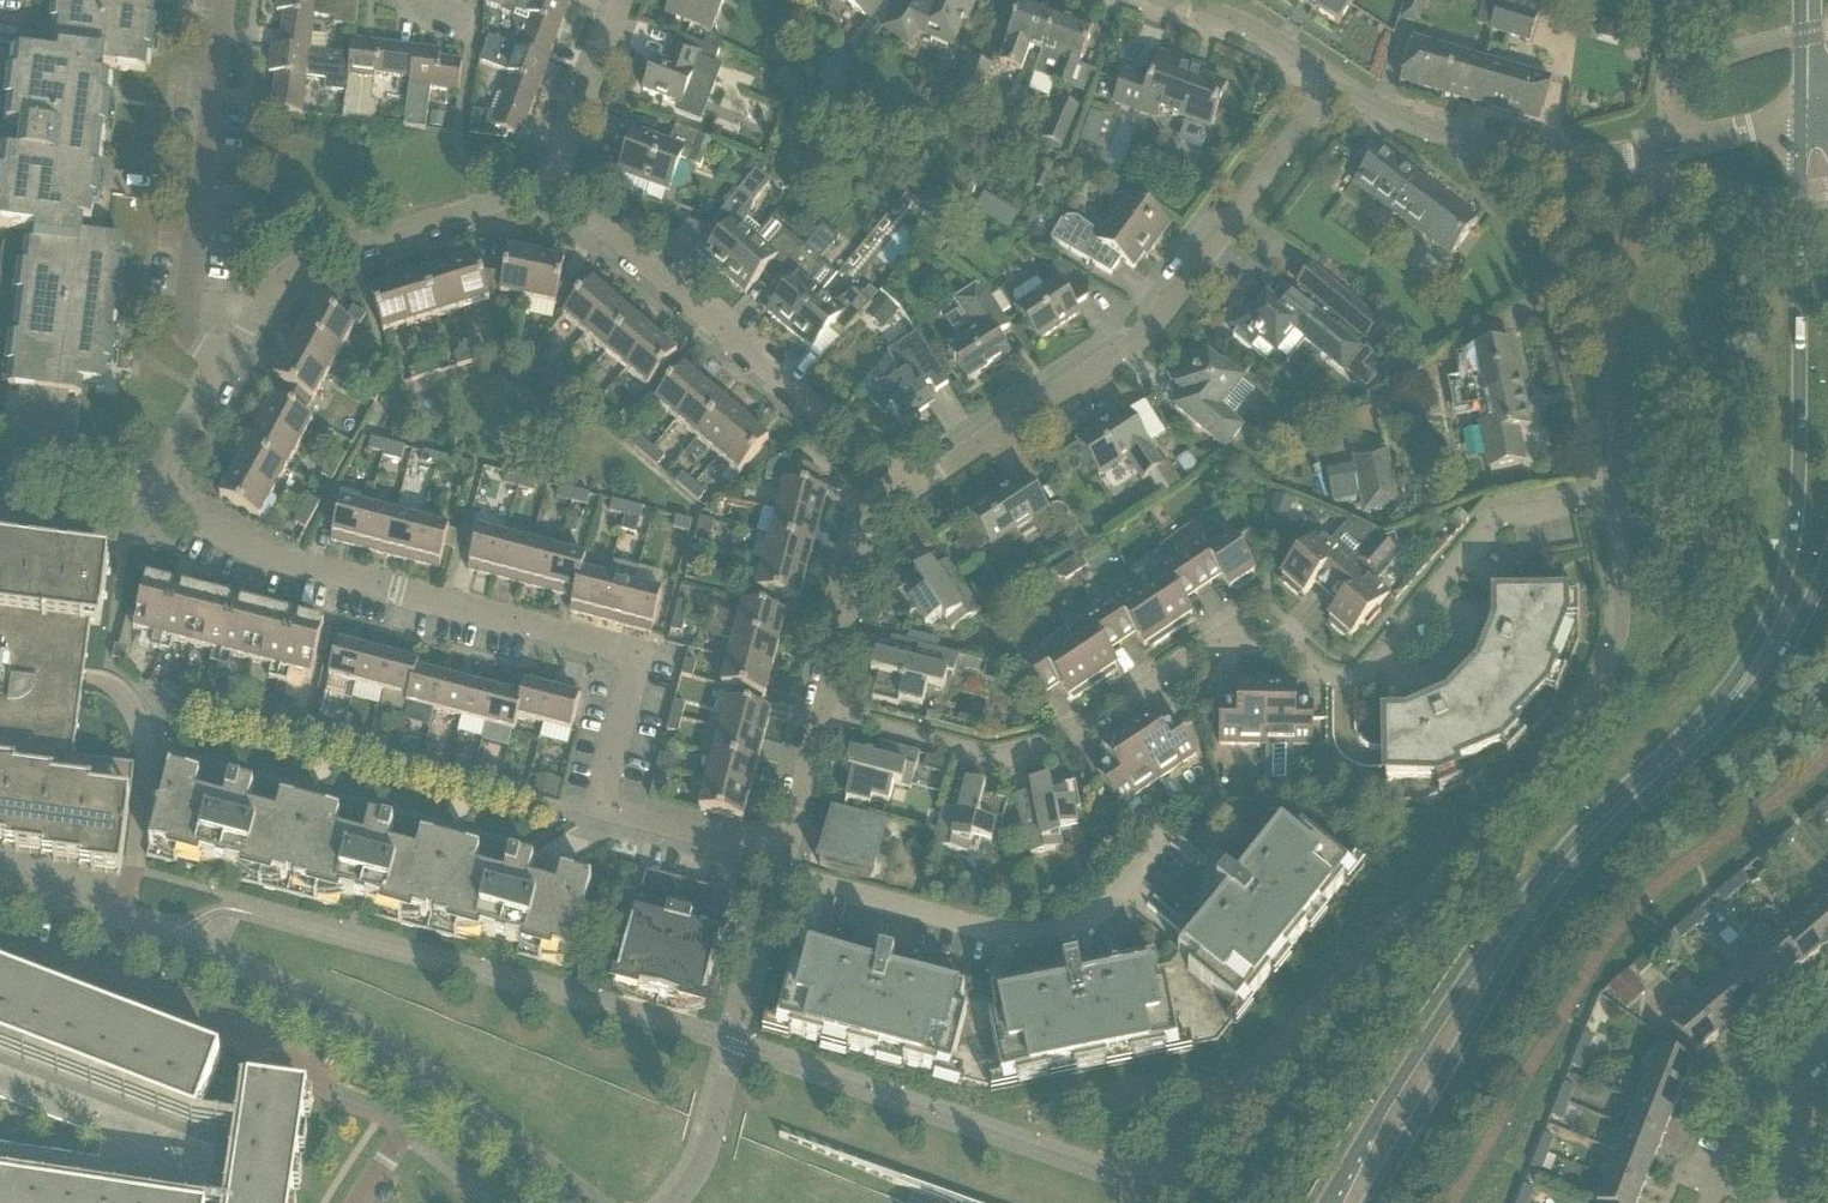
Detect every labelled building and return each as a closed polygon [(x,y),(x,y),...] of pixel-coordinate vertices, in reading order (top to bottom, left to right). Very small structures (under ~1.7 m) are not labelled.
[(57,8),(52,8),(52,9),(52,10),(57,10),(52,46),(60,47),(58,59),(17,54),(12,89),(7,89),(7,90),(7,91),(12,92),(7,127),(23,129),(21,143),(0,140),(0,154),(4,155),(0,184),(0,228),(36,232),(35,245),(27,244),(22,279),(17,279),(17,280),(17,281),(22,281),(17,316),(13,351),(8,350),(8,351),(8,352),(13,353),(8,388),(20,390),(19,398),(7,396),(2,439),(37,444),(36,448),(38,449),(39,444),(74,448),(80,405),(68,404),(69,396),(81,398),(83,383),(105,386),(109,351),(114,351),(114,350),(114,349),(109,349),(114,314),(118,279),(123,280),(123,279),(123,278),(119,277),(123,242),(81,236),(83,224),(91,225),(96,189),(100,190),(101,188),(96,187),(96,186),(95,186),(94,187),(87,186),(88,174),(89,174),(90,166),(89,166),(91,152),(99,153),(98,157),(100,157),(105,118),(109,119),(110,118),(110,117),(105,116),(109,81),(102,80),(103,67),(145,72),(150,37),(154,37),(154,36),(155,35),(150,35),(154,0),(58,0),(57,8)] [(277,13),(284,14),(280,48),(279,48),(279,49),(310,53),(310,52),(312,36),(306,35),(308,17),(334,20),(333,25),(354,28),(358,0),(279,0),(277,13)] [(564,0),(562,0),(486,0),(484,4),(504,12),(503,13),(512,16),(519,33),(513,47),(519,49),(519,50),(547,60),(570,2),(564,0)] [(666,16),(711,33),(724,0),(672,0),(666,16)] [(882,28),(902,0),(842,0),(882,28)] [(929,1),(926,0),(902,0),(882,28),(908,45),(917,32),(931,38),(929,41),(946,49),(948,45),(952,47),(963,21),(966,22),(968,19),(976,0),(930,0),(929,1)] [(1298,0),(1297,2),(1300,4),(1301,2),(1313,9),(1311,11),(1314,13),(1315,11),(1337,26),(1354,0),(1298,0)] [(1519,0),(1499,0),(1489,31),(1507,36),(1519,0)] [(1543,1),(1539,0),(1519,0),(1507,36),(1530,44),(1543,1)] [(1043,53),(1056,17),(1020,4),(999,64),(1021,72),(1030,48),(1042,52),(1043,53)] [(1054,85),(1069,90),(1077,67),(1079,67),(1092,31),(1056,17),(1043,53),(1042,52),(1033,76),(1054,84),(1054,85)] [(643,92),(680,106),(678,111),(698,119),(705,101),(706,101),(719,66),(715,64),(719,52),(677,35),(668,59),(670,60),(668,65),(655,61),(643,92)] [(1641,55),(1650,48),(1640,36),(1631,44),(1641,55)] [(505,141),(508,134),(520,138),(549,60),(547,60),(519,50),(519,49),(513,47),(489,37),(479,63),(511,75),(505,92),(497,96),(490,114),(472,112),(469,136),(505,141)] [(1473,105),(1486,61),(1413,40),(1400,84),(1473,105)] [(410,79),(414,49),(352,41),(350,57),(351,57),(346,94),(345,94),(342,120),(374,124),(377,103),(372,102),(376,75),(410,79)] [(310,53),(279,49),(279,48),(273,47),(272,48),(276,49),(275,57),(271,57),(269,74),(276,75),(272,111),(302,115),(303,100),(306,79),(326,82),(325,92),(345,94),(346,94),(351,57),(350,57),(310,52),(310,53)] [(458,92),(462,62),(440,60),(441,52),(414,49),(410,79),(403,128),(425,130),(431,89),(434,89),(458,92)] [(1125,74),(1114,104),(1155,118),(1158,111),(1187,122),(1209,130),(1225,87),(1199,78),(1201,71),(1193,68),(1160,56),(1150,83),(1125,74)] [(978,103),(991,67),(971,59),(957,95),(978,103)] [(1539,124),(1552,81),(1486,61),(1473,105),(1539,124)] [(1060,148),(1065,133),(1076,108),(1060,101),(1049,126),(1043,141),(1060,148)] [(799,127),(803,113),(787,108),(783,121),(799,127)] [(1090,113),(1079,142),(1096,148),(1107,118),(1090,113)] [(432,115),(430,128),(442,129),(444,116),(432,115)] [(622,173),(617,185),(644,195),(649,183),(668,191),(677,169),(680,161),(700,169),(711,141),(698,136),(675,127),(668,146),(634,133),(619,172),(622,173)] [(1451,257),(1477,222),(1379,149),(1353,184),(1451,257)] [(1043,190),(1051,171),(1043,168),(1036,187),(1043,190)] [(761,232),(747,220),(751,210),(752,206),(770,185),(756,172),(735,196),(724,211),(708,229),(709,230),(710,229),(709,228),(714,223),(724,231),(702,257),(724,275),(755,239),(761,232)] [(1017,216),(984,197),(974,212),(1008,232),(1017,216)] [(1166,225),(1129,197),(1127,199),(1124,197),(1115,199),(1110,206),(1111,215),(1114,217),(1100,236),(1081,222),(1079,224),(1076,222),(1069,221),(1063,225),(1061,228),(1059,226),(1050,240),(1110,275),(1121,260),(1133,270),(1144,255),(1142,253),(1148,246),(1150,247),(1155,241),(1160,238),(1163,235),(1163,229),(1166,225)] [(789,287),(768,313),(790,331),(821,295),(809,284),(817,266),(820,261),(838,240),(823,226),(804,248),(800,252),(778,278),(779,278),(789,287)] [(940,254),(949,240),(934,231),(925,244),(940,254)] [(1029,232),(1024,244),(1038,250),(1043,238),(1029,232)] [(677,236),(664,251),(677,262),(690,247),(677,236)] [(800,252),(784,238),(767,249),(755,239),(724,275),(746,294),(767,269),(778,278),(773,283),(772,283),(773,284),(800,252)] [(527,303),(537,257),(509,251),(507,263),(477,263),(487,293),(500,296),(500,298),(527,303)] [(569,311),(590,286),(562,275),(564,263),(537,257),(527,303),(554,309),(555,308),(569,311)] [(487,293),(477,263),(476,259),(449,267),(463,310),(489,302),(487,293)] [(1037,343),(1079,315),(1074,307),(1088,297),(1089,279),(1061,263),(1013,294),(1012,300),(1018,309),(1016,310),(1037,343)] [(436,318),(463,310),(449,267),(423,275),(436,318)] [(1365,341),(1379,323),(1330,284),(1312,268),(1298,286),(1365,341)] [(410,326),(436,318),(423,275),(397,283),(410,326)] [(383,335),(410,326),(397,283),(370,292),(383,335)] [(584,335),(613,301),(592,283),(590,286),(569,311),(563,318),(584,335)] [(995,370),(1012,359),(997,335),(1010,327),(988,294),(977,286),(953,302),(969,326),(956,335),(962,344),(948,353),(968,383),(993,366),(995,370)] [(1238,330),(1233,336),(1249,350),(1254,343),(1258,339),(1275,352),(1288,363),(1306,340),(1342,369),(1358,350),(1291,294),(1284,289),(1283,290),(1282,289),(1271,302),(1266,297),(1254,311),(1250,308),(1234,327),(1238,330)] [(821,295),(790,331),(811,350),(833,325),(843,333),(838,340),(839,340),(870,304),(854,291),(833,305),(821,295)] [(879,296),(864,315),(882,330),(898,311),(879,296)] [(605,353),(634,319),(613,301),(584,335),(605,353)] [(315,306),(301,331),(340,353),(354,328),(315,306)] [(361,325),(366,315),(353,308),(347,318),(361,325)] [(626,371),(655,337),(634,319),(605,353),(626,371)] [(301,331),(288,355),(327,377),(340,353),(301,331)] [(877,392),(870,401),(886,415),(891,410),(904,430),(922,419),(918,414),(928,408),(933,404),(923,388),(929,383),(936,393),(950,384),(917,333),(887,353),(900,373),(894,377),(891,375),(876,391),(877,392)] [(662,395),(681,372),(670,363),(675,358),(677,355),(676,354),(655,337),(626,371),(648,389),(651,385),(662,395)] [(1512,343),(1473,351),(1488,424),(1480,425),(1484,445),(1489,469),(1524,462),(1517,430),(1529,428),(1516,365),(1512,343)] [(471,363),(486,359),(482,348),(468,352),(471,363)] [(1185,393),(1174,407),(1192,422),(1224,449),(1242,427),(1232,418),(1254,393),(1241,382),(1244,379),(1241,377),(1242,376),(1223,361),(1221,364),(1204,350),(1175,385),(1185,393)] [(1371,356),(1365,351),(1347,373),(1366,389),(1374,379),(1361,368),(1371,356)] [(457,368),(471,363),(468,352),(453,357),(457,368)] [(273,401),(312,423),(313,422),(303,417),(312,400),(313,401),(324,382),(327,377),(288,355),(285,360),(277,374),(274,379),(285,386),(276,402),(273,401)] [(1378,378),(1387,367),(1374,357),(1365,368),(1378,378)] [(426,377),(440,372),(437,362),(423,367),(426,377)] [(555,381),(563,372),(551,362),(543,371),(555,381)] [(412,382),(426,377),(423,367),(408,371),(412,382)] [(676,421),(705,387),(684,369),(681,372),(662,395),(655,403),(676,421)] [(567,391),(574,382),(563,372),(555,381),(567,391)] [(375,403),(382,390),(372,384),(365,397),(375,403)] [(697,439),(726,405),(705,387),(676,421),(697,439)] [(591,412),(599,403),(587,393),(580,402),(591,412)] [(273,401),(260,426),(299,447),(312,423),(273,401)] [(603,421),(610,413),(599,403),(591,412),(603,421)] [(718,457),(747,423),(726,405),(697,439),(718,457)] [(1126,411),(1077,443),(1099,477),(1127,459),(1142,480),(1147,477),(1156,471),(1171,494),(1182,486),(1167,462),(1163,465),(1162,465),(1149,445),(1128,413),(1126,411)] [(739,475),(753,459),(768,441),(747,423),(718,457),(739,475)] [(260,426),(246,450),(286,471),(299,447),(260,426)] [(383,453),(386,443),(370,439),(368,449),(383,453)] [(645,458),(652,449),(641,439),(633,448),(645,458)] [(383,453),(382,457),(401,462),(402,458),(405,448),(386,443),(383,453)] [(656,468),(664,459),(652,449),(645,458),(656,468)] [(246,450),(233,474),(272,495),(286,471),(246,450)] [(338,469),(346,456),(336,450),(328,463),(338,469)] [(436,467),(439,457),(423,452),(420,463),(436,467)] [(1189,453),(1176,461),(1187,478),(1200,470),(1189,453)] [(1355,465),(1325,471),(1332,503),(1362,497),(1365,513),(1396,506),(1385,453),(1354,459),(1355,465)] [(451,471),(454,461),(439,457),(436,467),(451,471)] [(331,482),(338,469),(328,463),(321,476),(331,482)] [(783,488),(777,512),(820,523),(826,501),(827,496),(818,493),(813,492),(818,472),(789,464),(783,488)] [(259,520),(272,495),(233,474),(220,498),(259,520)] [(518,489),(521,478),(505,474),(502,485),(518,489)] [(687,493),(695,484),(683,474),(675,483),(687,493)] [(977,528),(958,540),(965,551),(967,552),(976,553),(988,545),(989,546),(991,549),(1048,511),(1048,510),(1026,477),(968,514),(977,528)] [(534,493),(537,482),(521,478),(518,489),(534,493)] [(698,503),(706,494),(695,484),(687,493),(698,503)] [(571,503),(574,492),(558,488),(556,498),(571,503)] [(587,507),(590,496),(574,492),(571,503),(587,507)] [(1286,519),(1293,502),(1276,495),(1269,511),(1286,519)] [(312,517),(319,504),(309,498),(302,511),(312,517)] [(624,516),(627,506),(611,501),(609,512),(624,516)] [(358,548),(368,509),(341,502),(331,541),(358,548)] [(640,520),(643,510),(627,506),(624,516),(640,520)] [(385,555),(395,516),(368,509),(358,548),(385,555)] [(763,509),(756,533),(770,537),(770,538),(813,549),(815,544),(816,538),(820,523),(777,512),(776,513),(763,509)] [(302,511),(295,525),(305,530),(312,517),(302,511)] [(1460,530),(1468,520),(1458,511),(1450,521),(1460,530)] [(411,562),(422,523),(395,516),(385,555),(411,562)] [(689,533),(691,523),(675,519),(672,529),(689,533)] [(696,530),(693,541),(709,545),(712,534),(715,523),(699,519),(696,530)] [(439,570),(449,530),(422,523),(411,562),(439,570)] [(1294,563),(1281,577),(1286,582),(1284,584),(1296,595),(1298,592),(1303,597),(1314,585),(1327,596),(1354,564),(1378,537),(1350,524),(1332,545),(1320,534),(1307,548),(1304,545),(1290,560),(1294,563)] [(1065,536),(1060,539),(1069,552),(1074,558),(1090,547),(1086,540),(1077,527),(1065,536)] [(1230,539),(1222,527),(1178,557),(1174,560),(1197,594),(1221,578),(1229,591),(1235,587),(1237,591),(1251,582),(1249,578),(1254,575),(1241,556),(1258,545),(1247,527),(1230,539)] [(495,578),(505,539),(478,532),(468,571),(495,578)] [(1354,564),(1327,596),(1339,607),(1329,619),(1333,623),(1331,626),(1343,637),(1346,634),(1351,639),(1363,625),(1367,628),(1380,612),(1377,609),(1389,595),(1375,583),(1399,556),(1393,536),(1382,541),(1378,537),(1354,564)] [(770,538),(763,565),(806,576),(810,561),(812,555),(813,549),(770,538)] [(521,585),(532,546),(505,539),(495,578),(521,585)] [(1168,542),(1164,545),(1174,560),(1178,557),(1168,542)] [(6,844),(5,849),(44,854),(43,859),(82,864),(81,869),(121,873),(134,769),(73,761),(90,626),(60,622),(67,563),(58,562),(59,551),(0,543),(0,844),(6,844)] [(1164,545),(1159,548),(1169,563),(1174,560),(1164,545)] [(548,592),(558,553),(532,546),(521,585),(548,592)] [(109,557),(77,553),(69,552),(67,563),(60,622),(90,626),(100,627),(109,557)] [(582,574),(586,560),(558,553),(548,592),(573,599),(574,599),(581,574),(582,574)] [(698,571),(702,556),(690,553),(687,568),(698,571)] [(1075,576),(1087,568),(1078,556),(1067,564),(1075,576)] [(1170,636),(1172,635),(1186,625),(1183,622),(1192,617),(1183,604),(1197,594),(1174,560),(1169,563),(1168,563),(1136,585),(1170,636)] [(945,588),(929,564),(913,574),(918,581),(897,595),(911,616),(916,613),(925,627),(941,617),(951,631),(980,612),(958,579),(945,588)] [(1066,582),(1075,576),(1067,564),(1054,573),(1059,580),(1066,582)] [(800,602),(806,576),(763,565),(756,592),(796,602),(796,601),(800,602)] [(608,580),(582,574),(581,574),(574,599),(573,599),(570,612),(597,620),(608,580)] [(161,651),(179,582),(172,580),(170,587),(147,581),(138,615),(128,613),(119,647),(128,650),(133,632),(155,637),(152,649),(161,651)] [(624,627),(634,587),(608,580),(597,620),(624,627)] [(193,647),(206,597),(184,591),(186,584),(179,582),(161,651),(170,654),(173,642),(193,647)] [(1170,636),(1136,585),(1098,610),(1121,645),(1135,636),(1144,649),(1152,643),(1154,646),(1168,637),(1170,636)] [(651,634),(661,595),(634,587),(624,627),(651,634)] [(1405,718),(1384,718),(1385,779),(1436,779),(1455,771),(1452,764),(1499,744),(1514,729),(1509,724),(1544,687),(1551,668),(1545,666),(1563,619),(1563,616),(1563,598),(1544,598),(1539,593),(1534,598),(1495,599),(1495,624),(1487,645),(1476,641),(1477,655),(1482,657),(1478,667),(1464,682),(1453,694),(1447,700),(1442,702),(1426,709),(1422,698),(1418,701),(1412,708),(1414,714),(1405,718)] [(219,666),(237,597),(230,595),(228,603),(206,597),(193,647),(213,652),(210,664),(219,666)] [(251,662),(265,612),(242,606),(244,599),(237,597),(219,666),(228,668),(231,657),(251,662)] [(685,620),(689,605),(678,602),(674,617),(685,620)] [(737,628),(735,633),(779,644),(780,639),(782,629),(784,623),(786,617),(762,611),(742,606),(737,628)] [(1094,687),(1096,686),(1096,685),(1110,676),(1108,673),(1116,668),(1107,654),(1121,645),(1098,610),(1060,636),(1094,687)] [(278,682),(296,612),(289,611),(287,618),(265,612),(251,662),(272,668),(269,679),(278,682)] [(311,678),(324,628),(301,622),(303,614),(296,612),(278,682),(286,684),(289,672),(311,678)] [(681,635),(685,620),(674,617),(670,632),(681,635)] [(735,633),(728,659),(772,670),(776,655),(777,650),(779,644),(735,633)] [(1094,687),(1060,636),(1021,661),(1045,696),(1059,686),(1068,700),(1076,694),(1079,697),(1092,688),(1094,687)] [(335,654),(329,678),(334,679),(330,695),(352,701),(352,699),(356,685),(366,646),(339,639),(335,654)] [(1013,661),(1023,654),(1015,642),(1005,649),(1013,661)] [(382,692),(393,653),(366,646),(356,685),(382,692)] [(115,647),(112,660),(125,663),(128,650),(119,647),(115,647)] [(979,673),(982,663),(958,658),(918,647),(914,665),(875,655),(870,673),(878,675),(872,700),(898,707),(899,701),(922,707),(927,688),(943,692),(947,675),(953,676),(956,667),(979,673)] [(419,666),(420,660),(393,653),(382,692),(408,699),(409,699),(418,666),(419,666)] [(728,659),(721,687),(732,689),(762,697),(765,698),(766,691),(768,686),(772,670),(728,659)] [(692,679),(696,664),(685,661),(681,676),(692,679)] [(408,705),(403,722),(429,729),(434,712),(444,672),(419,666),(418,666),(409,699),(408,699),(406,705),(408,705)] [(460,719),(471,679),(444,672),(434,712),(460,719)] [(487,726),(497,686),(471,679),(460,719),(487,726)] [(544,726),(554,686),(526,679),(523,693),(524,693),(517,719),(518,719),(544,726)] [(181,691),(167,681),(161,689),(176,699),(181,691)] [(1266,746),(1266,684),(1248,684),(1248,688),(1238,688),(1237,703),(1220,703),(1220,712),(1219,745),(1266,746)] [(1285,685),(1266,684),(1266,746),(1265,801),(1278,801),(1278,782),(1285,782),(1286,746),(1312,747),(1312,705),(1295,704),(1295,689),(1285,689),(1285,685)] [(514,733),(518,719),(517,719),(524,693),(523,693),(497,686),(487,726),(514,733)] [(571,733),(581,694),(554,686),(544,726),(571,733)] [(758,711),(762,697),(732,689),(728,703),(758,711)] [(176,699),(191,709),(196,702),(181,691),(176,699)] [(681,720),(685,706),(674,703),(670,717),(681,720)] [(763,741),(770,716),(767,715),(767,713),(758,711),(728,703),(727,703),(720,730),(763,741)] [(219,715),(236,720),(238,711),(221,706),(219,715)] [(256,715),(238,711),(236,720),(253,724),(256,715)] [(678,735),(681,720),(670,717),(666,732),(678,735)] [(1158,730),(1149,717),(1141,722),(1139,719),(1125,728),(1123,729),(1157,781),(1196,755),(1177,727),(1172,720),(1158,730)] [(305,738),(308,729),(273,720),(271,729),(305,738)] [(329,744),(331,733),(315,729),(312,740),(329,744)] [(1119,807),(1157,781),(1123,729),(1121,731),(1107,740),(1110,743),(1101,749),(1110,762),(1096,772),(1119,807)] [(720,730),(713,756),(756,768),(758,762),(759,757),(763,741),(720,730)] [(366,753),(369,743),(353,739),(350,749),(366,753)] [(382,757),(385,747),(369,743),(366,753),(382,757)] [(911,789),(920,755),(881,745),(877,761),(849,753),(844,772),(852,774),(846,799),(870,805),(872,799),(889,803),(893,785),(911,789)] [(419,768),(422,757),(406,753),(403,763),(419,768)] [(668,773),(671,759),(660,756),(656,770),(668,773)] [(713,756),(706,783),(749,794),(753,779),(755,774),(756,768),(713,756)] [(434,771),(437,761),(422,757),(419,768),(434,771)] [(927,757),(924,769),(947,775),(950,763),(927,757)] [(478,758),(474,770),(475,771),(488,774),(492,762),(478,758)] [(472,782),(475,771),(474,770),(459,766),(456,778),(472,782)] [(664,788),(668,773),(656,770),(653,785),(664,788)] [(311,809),(310,809),(309,808),(309,809),(281,801),(252,794),(253,789),(230,782),(225,801),(196,794),(199,780),(172,772),(169,771),(146,857),(174,864),(174,865),(176,866),(176,865),(201,872),(201,870),(200,870),(202,861),(213,864),(215,864),(225,867),(229,868),(238,870),(236,879),(234,879),(234,880),(258,887),(261,888),(261,887),(287,895),(314,902),(316,903),(316,902),(341,909),(341,908),(340,907),(342,898),(352,901),(365,904),(368,905),(378,908),(376,917),(374,916),(374,918),(398,924),(398,925),(401,925),(427,932),(454,939),(454,940),(456,940),(481,946),(481,945),(480,944),(482,935),(492,938),(508,942),(518,945),(516,954),(514,953),(514,955),(538,961),(538,962),(541,963),(541,962),(569,970),(591,883),(589,883),(561,876),(555,899),(526,891),(533,863),(510,857),(508,862),(480,854),(451,847),(452,846),(450,846),(449,846),(421,839),(419,847),(390,839),(393,826),(370,820),(366,833),(337,825),(339,817),(311,809)] [(487,786),(490,775),(488,774),(475,771),(472,782),(487,786)] [(554,798),(559,781),(539,777),(535,793),(554,798)] [(519,793),(521,783),(506,780),(504,790),(519,793)] [(1051,789),(1049,781),(1030,785),(1036,814),(1020,817),(1028,856),(1062,849),(1059,831),(1078,828),(1074,811),(1080,810),(1076,785),(1051,789)] [(705,787),(699,810),(701,811),(733,819),(742,822),(744,816),(749,794),(706,783),(705,787)] [(1001,828),(1008,803),(983,797),(985,788),(967,784),(959,812),(944,808),(934,846),(968,855),(972,838),(991,843),(995,826),(1001,828)] [(1308,810),(1322,810),(1322,798),(1313,798),(1308,802),(1308,810)] [(1827,813),(1827,801),(1827,800),(1814,811),(1821,819),(1827,813)] [(869,879),(884,822),(834,809),(819,866),(869,879)] [(764,1019),(760,1033),(933,1078),(960,1086),(991,1092),(1017,1087),(1165,1057),(1222,1046),(1255,1005),(1366,866),(1355,856),(1347,866),(1300,829),(1296,835),(1281,823),(1241,873),(1247,878),(1240,887),(1225,874),(1215,887),(1223,894),(1168,963),(1093,978),(1095,986),(1082,989),(1078,970),(1064,973),(1066,984),(996,998),(903,974),(901,982),(890,979),(895,960),(879,956),(876,967),(796,947),(777,1022),(764,1019)] [(1137,824),(1127,830),(1135,842),(1145,835),(1137,824)] [(917,830),(913,845),(930,849),(935,834),(917,830)] [(1777,857),(1790,846),(1783,838),(1770,849),(1777,857)] [(1764,869),(1777,857),(1770,849),(1757,861),(1764,869)] [(724,927),(732,896),(646,872),(638,902),(646,905),(643,918),(678,927),(711,936),(720,924),(724,927)] [(1737,892),(1749,881),(1742,873),(1730,884),(1737,892)] [(925,880),(921,897),(930,899),(934,883),(925,880)] [(1722,904),(1737,892),(1730,884),(1715,896),(1722,904)] [(1818,904),(1827,916),(1827,895),(1818,904)] [(1827,945),(1827,916),(1818,904),(1797,922),(1821,951),(1827,945)] [(1694,928),(1707,917),(1700,909),(1687,920),(1694,928)] [(656,1007),(678,927),(643,918),(635,916),(616,986),(626,989),(624,997),(623,996),(622,998),(656,1007)] [(1687,920),(1674,932),(1681,940),(1694,928),(1687,920)] [(1799,970),(1821,951),(1797,922),(1777,939),(1776,940),(1799,967),(1798,968),(1799,970)] [(702,1008),(721,939),(711,936),(678,927),(656,1007),(691,1016),(691,1015),(690,1014),(692,1006),(702,1008)] [(1778,985),(1798,968),(1799,967),(1776,940),(1777,939),(1776,937),(1754,956),(1778,985)] [(1005,983),(1015,948),(998,944),(989,978),(1005,983)] [(1652,964),(1666,953),(1659,945),(1646,956),(1652,964)] [(1639,975),(1652,964),(1646,956),(1632,967),(1639,975)] [(1758,1003),(1778,985),(1754,956),(1733,974),(1758,1003)] [(1628,973),(1608,990),(1618,1002),(1638,986),(1628,973)] [(1737,1020),(1758,1003),(1733,974),(1712,992),(1737,1020)] [(308,1095),(251,1087),(211,1081),(220,1058),(0,975),(0,1098),(100,1136),(98,1154),(0,1139),(0,1202),(292,1202),(308,1095)] [(1716,1038),(1737,1020),(1712,992),(1691,1010),(1716,1038)] [(1695,1057),(1716,1038),(1691,1010),(1670,1028),(1695,1057)] [(1588,1053),(1594,1038),(1584,1034),(1578,1049),(1588,1053)] [(1581,1070),(1588,1053),(1578,1049),(1571,1066),(1581,1070)] [(1681,1091),(1692,1065),(1669,1056),(1657,1051),(1647,1077),(1681,1091)] [(1671,1116),(1681,1091),(1647,1077),(1636,1102),(1671,1116)] [(1568,1104),(1574,1088),(1564,1085),(1558,1100),(1568,1104)] [(1561,1121),(1568,1104),(1558,1100),(1551,1117),(1561,1121)] [(1661,1142),(1671,1116),(1636,1102),(1626,1128),(1661,1142)] [(1651,1167),(1661,1142),(1626,1128),(1616,1153),(1651,1167)] [(1547,1155),(1554,1139),(1544,1136),(1538,1151),(1547,1155)] [(1541,1172),(1547,1155),(1538,1151),(1531,1168),(1541,1172)] [(1641,1193),(1651,1167),(1616,1153),(1606,1179),(1641,1193)] [(1641,1193),(1606,1179),(1597,1202),(1637,1202),(1641,1193)] [(1534,1190),(1524,1186),(1518,1202),(1520,1202),(1529,1202),(1534,1190)]
